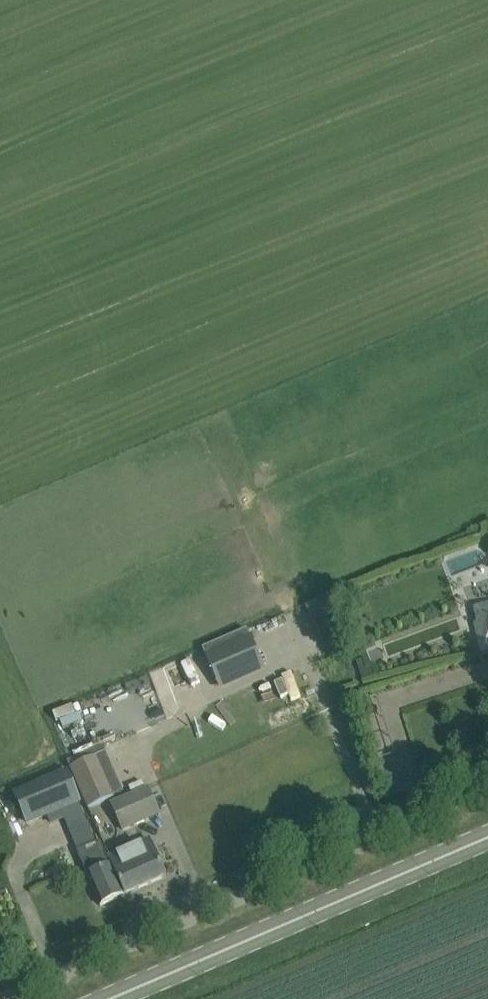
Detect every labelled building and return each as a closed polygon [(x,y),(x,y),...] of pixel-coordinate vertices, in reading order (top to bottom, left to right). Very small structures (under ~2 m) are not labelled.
[(468,610),(482,651),(487,649),(487,603),(468,610)] [(263,666),(252,642),(208,661),(219,686),(263,666)] [(364,663),(356,666),(362,683),(370,680),(375,678),(373,670),(367,672),(364,663)] [(88,809),(125,792),(104,747),(67,764),(88,809)] [(75,791),(65,765),(12,787),(23,813),(75,791)] [(160,815),(148,788),(112,804),(123,831),(160,815)] [(97,831),(87,808),(75,813),(79,822),(65,828),(71,842),(97,831)] [(157,856),(150,840),(108,859),(124,896),(166,877),(157,856)] [(124,896),(108,859),(100,841),(76,851),(100,906),(124,896)]
